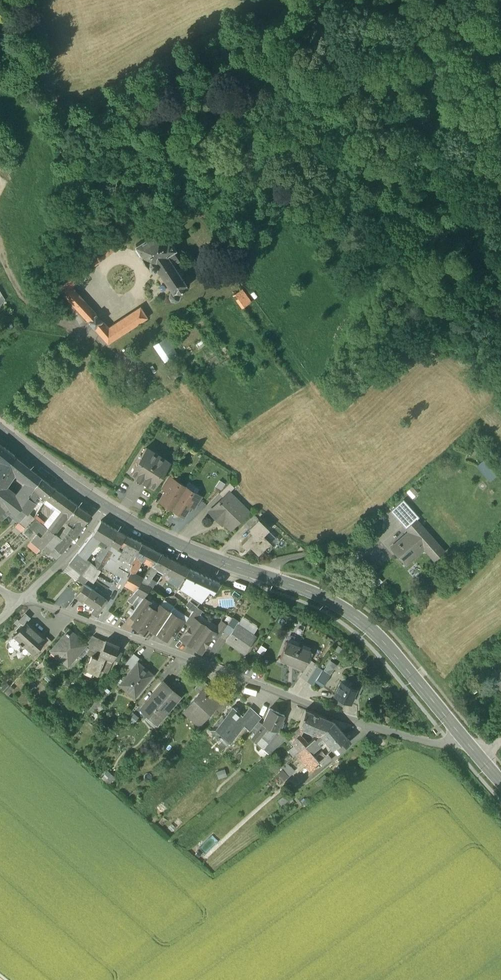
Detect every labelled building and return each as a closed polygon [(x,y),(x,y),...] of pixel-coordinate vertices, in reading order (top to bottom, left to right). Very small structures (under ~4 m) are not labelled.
[(0,34),(0,50),(8,52),(10,44),(11,36),(0,34)] [(19,46),(10,44),(8,52),(6,57),(6,60),(16,62),(17,55),(19,46)] [(25,48),(19,46),(17,55),(26,57),(26,48),(25,48)] [(42,88),(31,95),(37,106),(44,103),(42,88)] [(160,230),(135,245),(137,248),(135,249),(139,255),(141,254),(142,256),(142,257),(148,266),(148,265),(152,271),(157,268),(172,292),(171,293),(170,295),(169,297),(170,298),(171,300),(173,301),(175,301),(177,301),(178,300),(179,298),(180,296),(179,294),(178,293),(187,287),(179,276),(181,275),(182,274),(183,273),(183,272),(183,270),(182,269),(181,268),(179,267),(178,268),(176,269),(175,270),(171,263),(176,260),(174,257),(176,256),(172,250),(174,249),(168,240),(166,241),(160,230)] [(91,270),(80,257),(59,274),(70,287),(91,270)] [(70,287),(59,274),(51,281),(89,323),(97,316),(70,287)] [(242,289),(233,295),(242,308),(250,303),(242,289)] [(140,308),(108,329),(117,338),(122,334),(125,333),(147,318),(140,308)] [(94,328),(102,321),(99,318),(97,316),(89,323),(91,325),(94,328)] [(102,321),(94,328),(108,343),(117,338),(108,329),(102,321)] [(176,353),(166,338),(154,345),(163,361),(176,353)] [(103,352),(101,355),(109,363),(111,360),(103,352)] [(0,462),(0,476),(15,455),(0,444),(0,460),(1,461),(0,462)] [(146,447),(130,473),(136,476),(135,477),(136,478),(137,475),(141,478),(140,480),(141,481),(158,455),(146,447)] [(15,455),(0,476),(0,480),(5,483),(6,481),(7,481),(14,472),(21,478),(29,467),(15,455)] [(158,455),(141,481),(143,482),(144,480),(148,482),(146,484),(147,485),(148,484),(154,488),(170,462),(158,455)] [(29,467),(21,478),(27,482),(34,488),(34,487),(41,477),(29,467)] [(168,476),(161,487),(166,490),(173,479),(168,476)] [(54,488),(41,477),(34,487),(34,488),(27,498),(23,503),(20,508),(26,512),(27,513),(35,502),(33,500),(36,496),(44,502),(47,498),(54,488)] [(166,490),(160,501),(171,508),(185,486),(173,479),(166,490)] [(27,482),(20,493),(27,498),(34,488),(27,482)] [(229,483),(218,493),(223,498),(228,492),(229,493),(234,488),(229,483)] [(0,485),(0,502),(3,504),(10,493),(2,486),(0,485)] [(185,486),(171,508),(183,516),(190,505),(197,494),(185,486)] [(76,505),(54,488),(47,498),(62,510),(59,514),(65,520),(68,517),(68,518),(76,505)] [(223,498),(208,512),(216,520),(218,517),(231,529),(244,515),(240,511),(243,507),(229,493),(228,492),(223,498)] [(23,503),(10,493),(3,504),(16,514),(20,508),(23,503)] [(197,494),(190,505),(195,508),(202,497),(197,494)] [(404,500),(391,511),(406,528),(416,519),(418,517),(404,500)] [(0,502),(0,516),(3,518),(8,513),(13,517),(16,514),(3,504),(0,502)] [(90,514),(76,505),(68,518),(72,520),(68,526),(70,527),(74,521),(76,523),(78,520),(84,524),(90,514)] [(13,517),(13,518),(18,522),(19,522),(22,517),(26,512),(20,508),(16,514),(13,517)] [(27,513),(26,512),(22,517),(29,523),(33,517),(27,513)] [(65,520),(59,514),(55,519),(61,526),(65,520)] [(254,514),(244,524),(248,529),(258,519),(254,514)] [(34,516),(33,517),(29,523),(27,526),(32,531),(38,536),(46,526),(37,519),(34,516)] [(29,523),(22,517),(19,522),(26,527),(27,526),(29,523)] [(55,519),(48,528),(55,534),(57,531),(61,526),(55,519)] [(252,532),(241,543),(246,548),(249,545),(258,554),(264,548),(268,551),(274,546),(263,535),(269,529),(258,519),(248,529),(252,532)] [(416,519),(406,528),(409,531),(390,547),(405,564),(412,558),(411,556),(424,544),(436,557),(444,550),(416,519)] [(76,523),(74,521),(70,527),(61,539),(55,547),(62,553),(73,538),(74,539),(84,524),(78,520),(76,523)] [(117,530),(101,521),(92,534),(93,534),(89,538),(95,543),(98,538),(108,543),(109,544),(109,543),(117,530)] [(46,526),(38,536),(47,544),(48,542),(55,534),(48,528),(46,526)] [(128,537),(117,530),(109,543),(109,544),(108,543),(106,547),(112,550),(115,552),(120,545),(123,547),(128,537)] [(38,536),(32,531),(27,537),(42,550),(47,544),(38,536)] [(55,534),(48,542),(51,545),(53,546),(55,547),(61,539),(57,535),(55,534)] [(141,543),(128,537),(123,547),(121,551),(119,555),(118,557),(122,560),(123,558),(132,562),(141,543)] [(141,543),(132,562),(131,572),(133,573),(139,562),(140,559),(143,560),(147,562),(153,550),(141,543)] [(84,544),(78,552),(85,558),(89,552),(86,550),(88,547),(84,544)] [(104,546),(96,559),(98,560),(105,563),(107,560),(108,558),(112,550),(106,547),(104,546)] [(115,552),(112,550),(108,558),(109,559),(119,565),(122,560),(118,557),(119,555),(115,552)] [(152,566),(161,554),(153,550),(147,562),(152,566)] [(85,558),(78,552),(69,563),(82,573),(90,562),(87,560),(85,558)] [(161,554),(152,566),(157,569),(166,573),(167,572),(173,560),(161,554)] [(123,558),(122,560),(119,565),(118,567),(130,574),(131,572),(132,562),(123,558)] [(105,563),(98,560),(97,561),(94,565),(100,571),(105,563)] [(189,569),(173,560),(167,572),(182,580),(189,569)] [(92,563),(90,562),(82,573),(88,579),(93,582),(100,571),(94,565),(92,563)] [(157,569),(152,566),(146,575),(150,578),(157,569)] [(130,574),(118,567),(115,573),(121,577),(126,580),(130,574)] [(215,581),(189,569),(182,580),(183,580),(180,585),(193,595),(189,601),(197,606),(209,589),(215,581)] [(143,579),(133,573),(131,572),(130,574),(126,580),(122,589),(120,591),(130,597),(135,591),(142,581),(143,579)] [(121,577),(117,586),(122,589),(126,580),(121,577)] [(142,581),(135,591),(139,594),(143,597),(151,586),(142,581)] [(220,584),(215,581),(209,589),(214,593),(220,584)] [(84,584),(75,595),(81,600),(82,598),(84,599),(91,589),(84,584)] [(105,598),(91,589),(84,599),(95,607),(97,608),(102,602),(105,598)] [(130,597),(128,600),(133,602),(139,594),(135,591),(130,597)] [(145,598),(132,617),(137,620),(147,604),(148,605),(150,601),(145,598)] [(97,608),(95,607),(91,612),(96,616),(105,605),(102,602),(97,608)] [(137,620),(133,625),(143,632),(146,626),(156,611),(148,605),(147,604),(137,620)] [(170,612),(160,605),(156,611),(146,626),(156,633),(170,612)] [(185,622),(190,626),(195,618),(196,619),(198,615),(193,611),(185,622)] [(170,612),(156,633),(166,640),(177,624),(181,619),(170,612)] [(227,625),(225,627),(232,632),(237,624),(239,622),(232,617),(227,625)] [(190,626),(181,639),(191,646),(205,625),(196,619),(195,618),(190,626)] [(185,622),(181,619),(177,624),(182,627),(185,622)] [(45,638),(27,621),(14,635),(20,640),(18,641),(21,644),(31,653),(32,653),(45,638)] [(227,625),(222,621),(218,626),(223,630),(225,627),(227,625)] [(232,632),(226,641),(232,645),(232,644),(243,651),(248,643),(251,645),(256,637),(237,624),(232,632)] [(205,625),(191,646),(201,652),(212,636),(215,632),(215,631),(205,625)] [(218,626),(215,631),(215,632),(212,636),(217,640),(223,630),(218,626)] [(66,633),(51,650),(67,664),(85,644),(69,629),(67,631),(65,630),(64,631),(66,633)] [(93,635),(85,644),(90,648),(99,638),(93,635)] [(45,638),(32,653),(31,653),(29,655),(34,659),(51,640),(46,636),(45,638)] [(105,641),(99,638),(90,648),(94,650),(91,655),(92,655),(97,657),(99,653),(105,641)] [(97,657),(92,655),(85,669),(97,674),(99,669),(105,656),(112,659),(119,645),(106,639),(105,641),(99,653),(97,657)] [(310,650),(286,641),(280,658),(303,667),(310,650)] [(255,652),(248,663),(253,667),(261,656),(255,652)] [(139,658),(133,653),(125,663),(131,669),(137,662),(136,661),(139,658)] [(112,659),(105,656),(99,669),(106,672),(112,659)] [(311,660),(300,676),(307,681),(313,671),(317,665),(311,660)] [(131,669),(119,684),(134,696),(153,674),(137,662),(131,669)] [(488,673),(495,683),(497,682),(497,681),(500,679),(500,678),(497,671),(495,668),(488,673)] [(318,675),(314,681),(315,681),(322,686),(330,674),(329,674),(324,671),(322,669),(318,675)] [(313,671),(307,681),(312,684),(315,681),(314,681),(318,675),(313,671)] [(365,680),(351,674),(346,676),(345,678),(345,679),(351,681),(350,685),(356,688),(353,695),(354,695),(353,696),(356,698),(365,680)] [(202,679),(194,688),(199,692),(204,686),(205,686),(207,684),(202,679)] [(344,682),(341,680),(334,695),(345,700),(350,703),(353,696),(353,695),(356,688),(344,682)] [(162,682),(147,699),(148,700),(141,707),(157,720),(179,696),(162,682)] [(6,683),(1,688),(4,691),(9,686),(6,683)] [(9,686),(4,691),(7,694),(12,689),(9,686)] [(199,692),(185,707),(201,721),(214,706),(220,700),(219,700),(205,686),(204,686),(199,692)] [(104,690),(90,707),(93,710),(107,693),(104,690)] [(345,700),(334,695),(332,701),(342,706),(345,700)] [(222,697),(219,700),(220,700),(214,706),(219,710),(227,701),(222,697)] [(236,709),(232,706),(211,729),(218,735),(220,732),(227,739),(243,722),(246,719),(241,715),(235,710),(236,709)] [(260,716),(249,706),(241,715),(246,719),(243,722),(249,727),(257,719),(260,716)] [(284,714),(269,707),(262,723),(254,732),(251,736),(262,747),(268,740),(260,733),(267,725),(277,729),(279,724),(281,726),(282,723),(280,722),(284,714)] [(333,720),(305,709),(299,725),(303,727),(318,733),(319,733),(333,720)] [(257,719),(249,727),(254,732),(262,723),(257,719)] [(307,742),(304,744),(311,750),(319,743),(320,744),(325,739),(327,741),(341,730),(333,720),(319,733),(318,733),(307,742)] [(277,729),(267,725),(260,733),(268,740),(262,747),(268,752),(288,735),(277,729)] [(307,742),(299,733),(302,730),(303,727),(299,725),(288,734),(291,737),(289,739),(298,749),(304,744),(307,742)] [(341,730),(327,741),(333,747),(336,745),(340,749),(350,740),(341,730)] [(311,750),(304,744),(298,749),(295,752),(309,769),(319,760),(315,755),(311,750)] [(321,750),(315,755),(319,760),(325,754),(321,750)] [(325,754),(319,760),(323,765),(331,757),(327,752),(325,754)] [(294,770),(286,762),(280,767),(289,775),(294,770)] [(292,799),(287,792),(277,800),(283,807),(292,799)]
